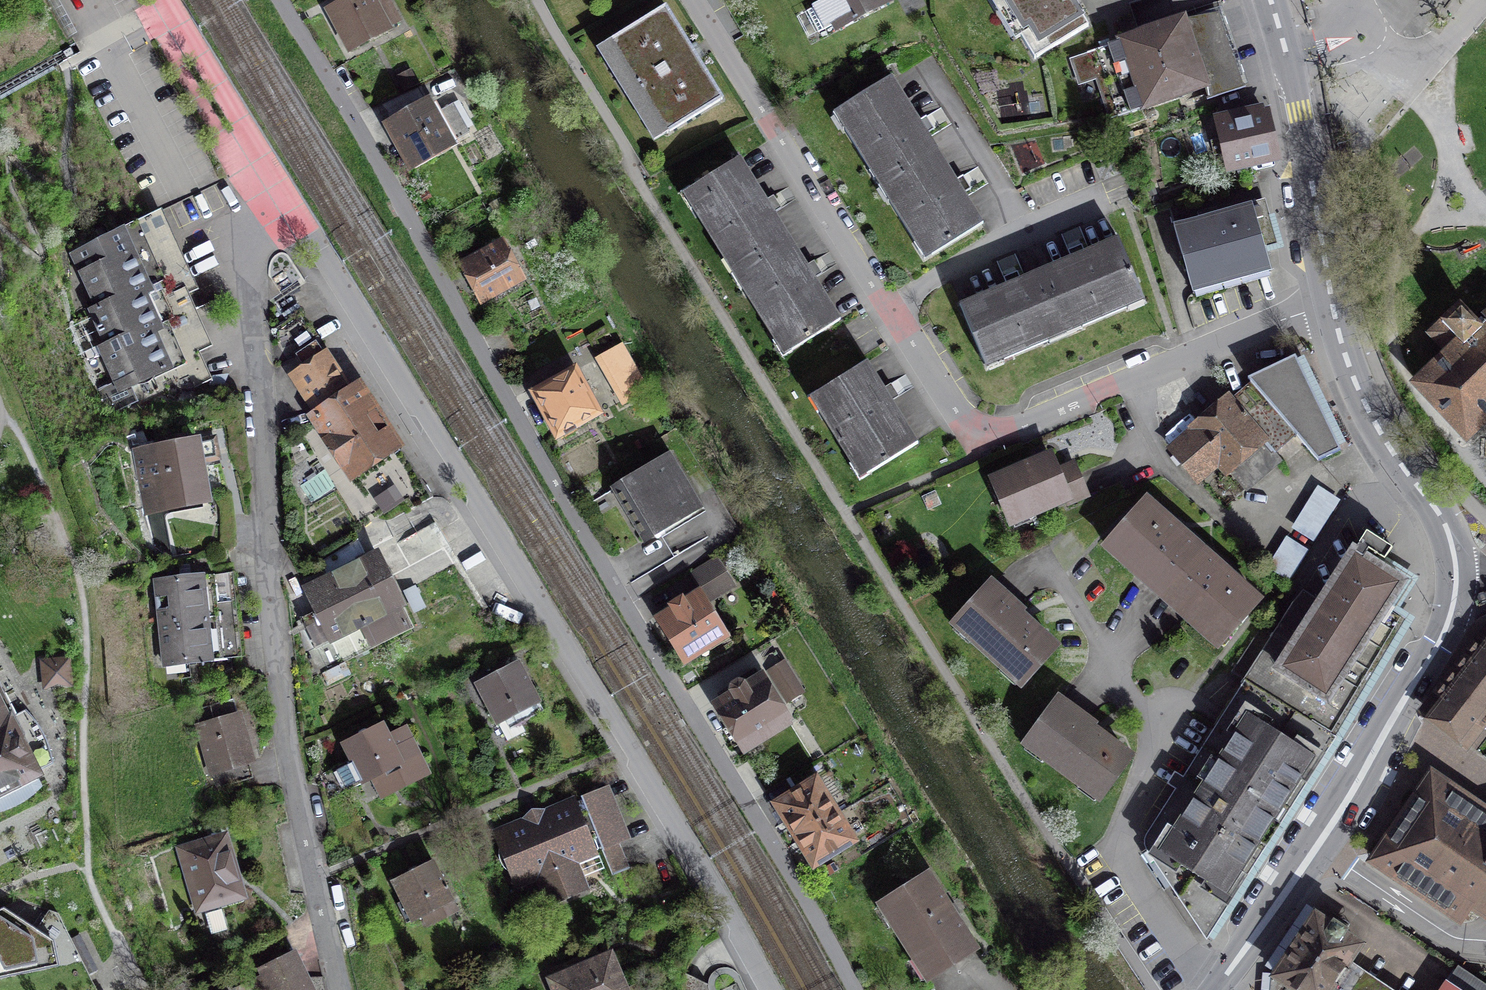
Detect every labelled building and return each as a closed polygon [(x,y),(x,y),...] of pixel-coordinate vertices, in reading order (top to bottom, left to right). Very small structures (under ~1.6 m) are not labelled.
[(335,8),(345,28),(340,30),(350,50),(400,24),(387,0),(349,0),(335,8)] [(823,2),(807,10),(819,33),(835,24),(837,28),(891,1),(891,0),(822,0),(823,2)] [(1027,33),(1021,36),(1034,58),(1088,26),(1072,0),(1007,0),(1027,33)] [(666,8),(611,41),(636,82),(623,90),(629,100),(642,92),(667,133),(722,100),(666,8)] [(1184,20),(1069,59),(1076,80),(1095,74),(1110,119),(1204,87),(1208,99),(1244,87),(1219,13),(1186,25),(1184,20)] [(881,186),(936,151),(892,80),(836,114),(881,186)] [(426,101),(387,123),(410,165),(449,143),(426,101)] [(1262,107),(1213,119),(1226,173),(1275,161),(1262,107)] [(936,151),(881,186),(926,258),(982,223),(936,151)] [(735,274),(790,240),(740,160),(684,194),(735,274)] [(1258,183),(1169,209),(1194,294),(1271,272),(1261,235),(1272,231),(1258,183)] [(148,218),(74,252),(101,309),(95,312),(111,348),(104,351),(118,380),(99,389),(109,411),(134,400),(127,384),(169,364),(182,392),(210,379),(197,351),(208,346),(148,218)] [(790,240),(735,274),(785,355),(840,321),(790,240)] [(1040,273),(1065,333),(1143,300),(1118,240),(1040,273)] [(500,247),(465,266),(483,299),(518,280),(500,247)] [(1065,333),(1040,273),(962,306),(987,366),(1065,333)] [(1480,327),(1460,306),(1431,333),(1452,355),(1420,384),(1467,434),(1485,416),(1485,322),(1480,327)] [(288,359),(281,364),(352,474),(397,444),(358,384),(349,390),(300,316),(277,331),(277,342),(288,359)] [(619,347),(600,357),(622,399),(642,389),(619,347)] [(1341,450),(1295,356),(1248,379),(1253,384),(1231,402),(1232,403),(1198,432),(1198,433),(1176,452),(1191,468),(1213,450),(1247,489),(1280,460),(1273,451),(1294,432),(1318,460),(1341,450)] [(866,363),(811,397),(862,478),(917,443),(866,363)] [(574,369),(534,390),(559,437),(599,415),(574,369)] [(216,438),(136,452),(146,510),(207,499),(200,461),(219,458),(216,438)] [(671,455),(615,488),(646,539),(622,553),(638,579),(664,564),(648,537),(701,505),(671,455)] [(1050,455),(994,479),(1012,522),(1013,521),(1012,519),(1033,510),(1034,512),(1067,498),(1069,504),(1088,496),(1077,471),(1070,475),(1066,466),(1056,470),(1050,455)] [(1292,525),(1315,539),(1342,496),(1319,482),(1292,525)] [(384,509),(405,498),(397,483),(377,494),(384,509)] [(1203,550),(1150,503),(1140,515),(1136,511),(1105,546),(1162,596),(1162,595),(1202,550),(1203,550)] [(431,526),(379,557),(392,584),(429,643),(483,610),(431,526)] [(1392,548),(1367,532),(1321,604),(1304,594),(1295,605),(1276,633),(1263,625),(1231,672),(1246,681),(1332,735),(1399,621),(1383,611),(1401,582),(1379,568),(1392,548)] [(1293,577),(1309,546),(1289,535),(1272,566),(1293,577)] [(376,554),(367,558),(357,541),(321,562),(328,577),(291,595),(311,677),(413,627),(392,584),(379,557),(376,554)] [(1254,597),(1202,550),(1162,595),(1219,645),(1248,612),(1244,608),(1254,597)] [(693,572),(710,598),(728,586),(711,561),(693,572)] [(232,573),(156,582),(165,665),(242,656),(232,573)] [(1024,612),(992,583),(955,623),(1022,683),(1055,646),(1021,615),(1024,612)] [(722,636),(695,591),(658,614),(686,658),(722,636)] [(1428,713),(1466,742),(1485,716),(1485,638),(1428,713)] [(66,662),(46,664),(48,684),(67,682),(66,662)] [(518,664),(478,684),(507,740),(524,731),(520,722),(542,711),(518,664)] [(801,691),(784,664),(771,672),(787,699),(801,691)] [(733,696),(718,705),(743,746),(787,718),(756,668),(727,686),(733,696)] [(1332,735),(1246,681),(1147,834),(1145,839),(1145,845),(1147,850),(1204,934),(1332,735)] [(14,800),(26,792),(40,779),(36,771),(53,763),(48,743),(36,721),(27,710),(15,715),(0,686),(0,804),(14,800)] [(1093,725),(1059,700),(1028,743),(1100,796),(1129,757),(1091,729),(1093,725)] [(235,701),(196,712),(217,787),(245,779),(240,763),(251,760),(235,701)] [(383,725),(344,744),(353,761),(331,771),(340,790),(355,782),(356,785),(382,773),(387,782),(423,765),(405,727),(388,735),(383,725)] [(1472,896),(1485,877),(1485,814),(1432,778),(1376,861),(1459,917),(1472,896)] [(778,804),(796,833),(834,810),(815,781),(778,804)] [(509,858),(611,816),(609,811),(613,810),(605,791),(499,834),(509,858)] [(852,839),(834,810),(796,833),(814,862),(852,839)] [(611,816),(509,858),(519,882),(539,874),(551,901),(583,888),(572,861),(601,849),(612,874),(629,867),(618,841),(625,838),(617,819),(613,821),(611,816)] [(225,836),(181,849),(199,908),(242,895),(225,836)] [(433,863),(395,882),(404,901),(397,904),(406,923),(432,910),(437,920),(456,911),(433,863)] [(928,874),(881,904),(929,979),(976,949),(928,874)] [(1472,896),(1485,906),(1485,877),(1472,896)] [(0,907),(0,979),(47,970),(38,930),(3,905),(0,907)] [(1358,945),(1328,989),(1485,989),(1485,987),(1457,967),(1445,985),(1419,967),(1425,957),(1431,949),(1379,914),(1358,945)] [(1289,983),(1299,989),(1328,989),(1358,945),(1344,935),(1347,930),(1334,921),(1331,926),(1317,917),(1277,975),(1289,983)] [(261,968),(264,974),(258,977),(265,989),(312,989),(293,953),(261,968)] [(549,972),(556,989),(625,989),(610,955),(567,974),(564,965),(549,972)]
